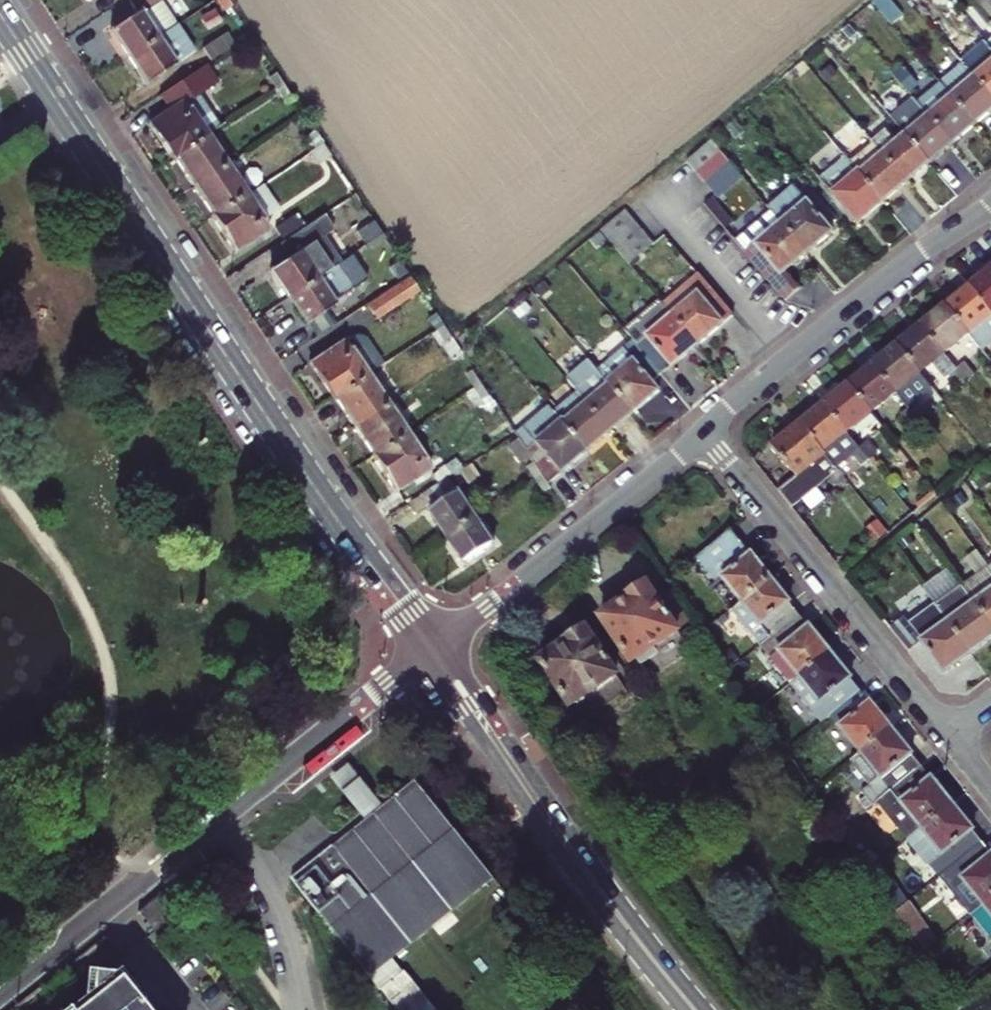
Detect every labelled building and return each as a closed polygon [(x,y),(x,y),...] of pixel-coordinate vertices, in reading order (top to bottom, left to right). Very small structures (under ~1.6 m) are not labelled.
[(223,10),(231,6),(227,0),(216,0),(223,10)] [(899,19),(903,16),(889,0),(873,0),(871,2),(891,26),(899,19)] [(899,19),(891,26),(906,43),(914,36),(899,19)] [(176,25),(127,57),(146,85),(194,53),(176,25)] [(201,50),(210,62),(233,47),(224,34),(201,50)] [(962,63),(990,98),(990,51),(985,44),(962,63)] [(908,61),(892,74),(908,92),(924,79),(908,61)] [(962,63),(939,83),(974,124),(990,109),(990,98),(962,63)] [(147,125),(170,159),(207,136),(185,103),(211,86),(201,68),(158,96),(168,111),(147,125)] [(284,86),(276,73),(268,79),(275,91),(284,86)] [(908,92),(892,74),(876,88),(892,106),(908,92)] [(939,83),(916,102),(951,143),(974,124),(939,83)] [(284,86),(275,91),(284,103),(292,98),(284,86)] [(862,101),(847,114),(862,131),(877,119),(862,101)] [(951,143),(916,102),(902,114),(913,128),(905,135),(928,162),(951,143)] [(905,182),(882,154),(862,131),(847,114),(832,127),(847,144),(849,142),(869,165),(859,173),(882,201),(905,182)] [(322,144),(314,131),(305,137),(314,149),(322,144)] [(816,167),(838,148),(824,131),(801,150),(816,167)] [(905,135),(882,154),(905,182),(928,162),(905,135)] [(174,160),(191,187),(226,164),(207,136),(170,159),(172,162),(174,160)] [(720,152),(711,140),(687,160),(695,171),(720,152)] [(322,144),(314,149),(322,161),(330,155),(322,144)] [(882,201),(859,173),(838,148),(816,167),(812,169),(857,222),(882,201)] [(695,171),(705,183),(730,163),(720,152),(695,171)] [(705,183),(715,195),(740,175),(730,163),(705,183)] [(209,219),(246,194),(226,164),(191,187),(210,214),(208,216),(209,219)] [(740,175),(715,195),(724,206),(749,186),(740,175)] [(246,194),(209,219),(232,252),(268,228),(246,194)] [(783,199),(770,211),(805,253),(831,232),(806,201),(794,211),(783,199)] [(624,210),(600,230),(609,241),(634,221),(624,210)] [(805,253),(770,211),(734,241),(784,300),(798,289),(783,272),(805,253)] [(269,269),(287,297),(331,268),(313,241),(332,228),(323,215),(283,243),(290,254),(269,269)] [(290,218),(274,229),(281,239),(297,228),(290,218)] [(381,232),(373,219),(355,231),(363,244),(381,232)] [(634,221),(609,241),(618,253),(644,233),(634,221)] [(644,233),(618,253),(629,265),(654,244),(644,233)] [(383,234),(365,246),(373,258),(390,246),(383,234)] [(353,293),(335,266),(331,268),(287,297),(305,325),(353,293)] [(990,314),(990,268),(968,286),(990,314)] [(731,316),(706,286),(698,275),(662,305),(663,306),(697,345),(731,316)] [(411,276),(377,298),(386,311),(419,289),(411,276)] [(967,334),(979,349),(990,339),(990,314),(968,286),(945,306),(967,334)] [(697,345),(663,306),(650,317),(656,324),(642,335),(640,333),(632,340),(660,374),(697,345)] [(921,325),(943,353),(967,334),(945,306),(921,325)] [(435,332),(442,327),(433,315),(427,319),(435,332)] [(896,345),(919,373),(930,364),(944,380),(948,376),(957,388),(966,380),(956,368),(943,353),(921,325),(896,345)] [(442,327),(435,332),(443,343),(450,339),(442,327)] [(572,341),(590,362),(603,350),(585,330),(572,341)] [(431,336),(416,346),(421,353),(436,343),(431,336)] [(308,365),(332,400),(368,376),(344,340),(308,365)] [(651,381),(660,374),(632,340),(596,370),(600,373),(631,411),(658,389),(651,381)] [(896,345),(872,364),(895,392),(908,408),(917,420),(924,414),(915,402),(932,389),(919,373),(896,345)] [(956,368),(966,380),(975,374),(964,361),(956,368)] [(847,385),(870,413),(895,392),(872,364),(847,385)] [(465,377),(472,388),(481,382),(474,371),(465,377)] [(608,431),(631,411),(600,373),(577,393),(608,431)] [(352,427),(386,404),(368,376),(332,400),(332,401),(335,400),(352,427)] [(482,402),(491,396),(481,382),(472,388),(482,402)] [(823,404),(846,432),(870,413),(847,385),(823,404)] [(586,450),(608,431),(577,393),(574,390),(551,410),(586,450)] [(406,433),(414,427),(395,397),(386,404),(406,433)] [(586,450),(551,410),(542,398),(509,424),(534,461),(542,474),(548,483),(586,450)] [(368,454),(370,458),(406,433),(386,404),(352,427),(370,453),(368,454)] [(823,404),(799,424),(822,451),(846,432),(823,404)] [(917,420),(908,408),(899,415),(909,427),(917,420)] [(837,470),(835,469),(822,451),(799,424),(773,445),(797,475),(779,489),(792,506),(837,470)] [(429,468),(406,433),(370,458),(393,491),(429,468)] [(858,448),(868,460),(876,454),(867,441),(858,448)] [(868,460),(858,448),(845,458),(856,471),(868,460)] [(534,479),(542,474),(534,461),(526,468),(534,479)] [(971,478),(980,490),(990,482),(990,476),(984,467),(971,478)] [(551,487),(548,483),(542,474),(534,479),(543,493),(551,487)] [(476,518),(457,490),(429,509),(448,537),(476,518)] [(494,546),(476,518),(448,537),(466,564),(494,546)] [(712,584),(730,606),(769,575),(730,527),(688,563),(708,588),(712,584)] [(990,571),(990,547),(983,537),(972,545),(990,571)] [(990,627),(990,571),(972,545),(964,551),(979,573),(961,586),(990,627)] [(769,575),(730,606),(760,644),(799,613),(769,575)] [(643,662),(659,651),(683,636),(647,582),(626,596),(628,598),(601,616),(608,627),(614,636),(631,662),(639,657),(643,662)] [(969,652),(990,637),(990,627),(961,586),(935,604),(969,652)] [(942,672),(969,652),(935,604),(923,588),(911,597),(923,615),(908,625),(895,608),(882,617),(901,641),(914,632),(942,672)] [(799,613),(760,644),(791,683),(830,651),(799,613)] [(583,702),(586,696),(616,676),(584,627),(564,641),(565,644),(541,660),(571,706),(575,704),(578,705),(583,702)] [(614,636),(608,627),(602,632),(607,640),(614,636)] [(830,651),(791,683),(812,709),(814,708),(823,719),(830,714),(860,689),(830,651)] [(860,689),(830,714),(860,752),(891,727),(860,689)] [(891,727),(860,752),(850,760),(870,785),(862,792),(872,805),(877,801),(922,766),(891,727)] [(333,778),(367,820),(384,807),(350,765),(333,778)] [(922,766),(877,801),(908,840),(953,804),(922,766)] [(290,883),(366,980),(391,1009),(433,1009),(394,962),(494,880),(417,781),(384,807),(367,820),(290,883)] [(953,804),(908,840),(938,877),(983,841),(953,804)] [(938,877),(946,887),(960,876),(983,904),(990,897),(990,851),(983,841),(938,877)] [(160,941),(183,924),(161,897),(158,893),(136,911),(160,941)] [(983,904),(990,915),(990,897),(983,904)] [(983,904),(969,914),(990,941),(990,915),(983,904)] [(910,913),(904,918),(919,940),(927,933),(910,913)] [(121,973),(101,970),(100,990),(76,1009),(153,1009),(146,1001),(144,1003),(121,973)]
